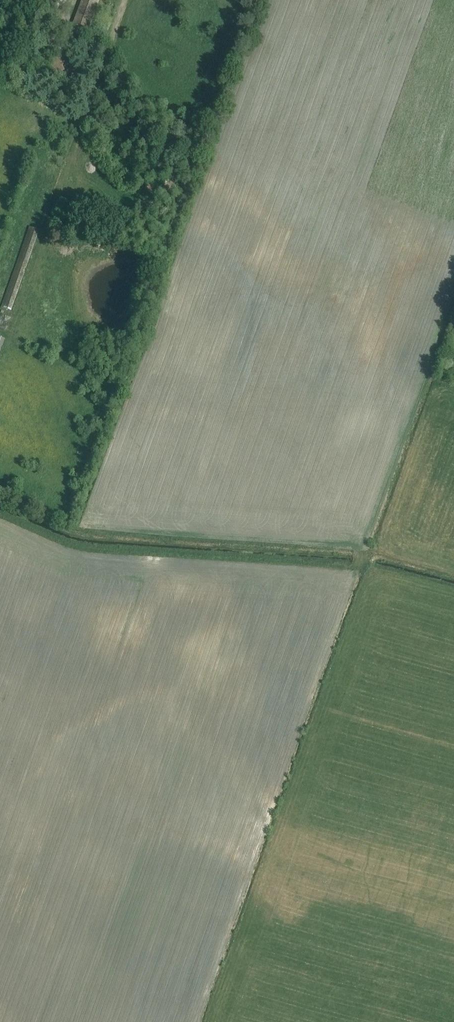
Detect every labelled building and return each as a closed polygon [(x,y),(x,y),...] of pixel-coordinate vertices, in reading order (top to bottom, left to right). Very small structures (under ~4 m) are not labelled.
[(73,24),(89,30),(99,0),(81,0),(73,24)] [(26,269),(39,231),(29,227),(0,308),(11,311),(24,273),(24,272),(25,269),(26,269)]
